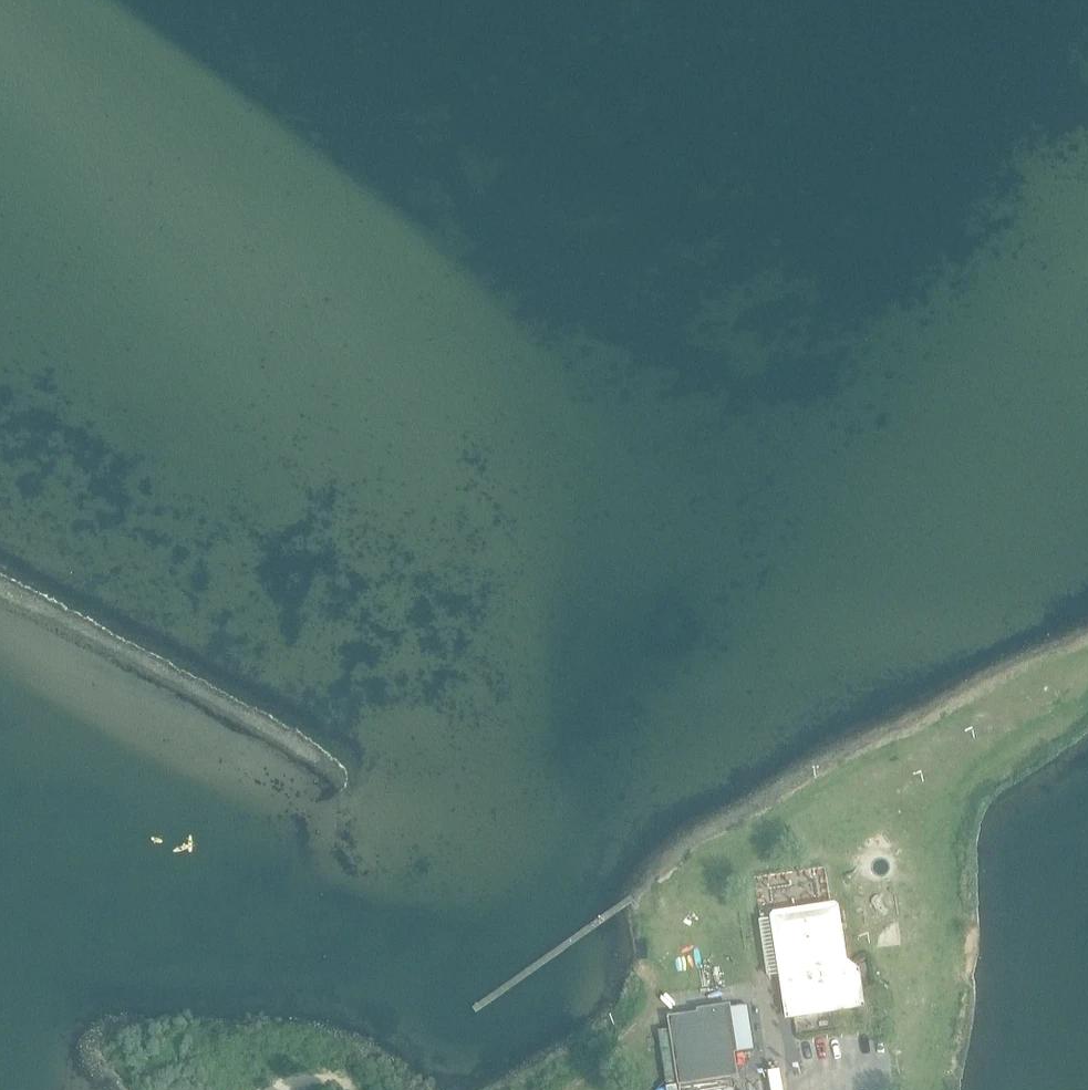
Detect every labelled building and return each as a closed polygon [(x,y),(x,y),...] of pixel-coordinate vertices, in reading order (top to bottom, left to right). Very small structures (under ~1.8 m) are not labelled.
[(845,953),(840,953),(834,910),(776,919),(781,954),(778,955),(783,990),(786,989),(791,1018),(860,1008),(855,977),(849,978),(845,953)] [(668,1019),(679,1086),(738,1077),(727,1010),(668,1019)] [(744,1089),(756,1089),(755,1082),(743,1083),(744,1089)]
